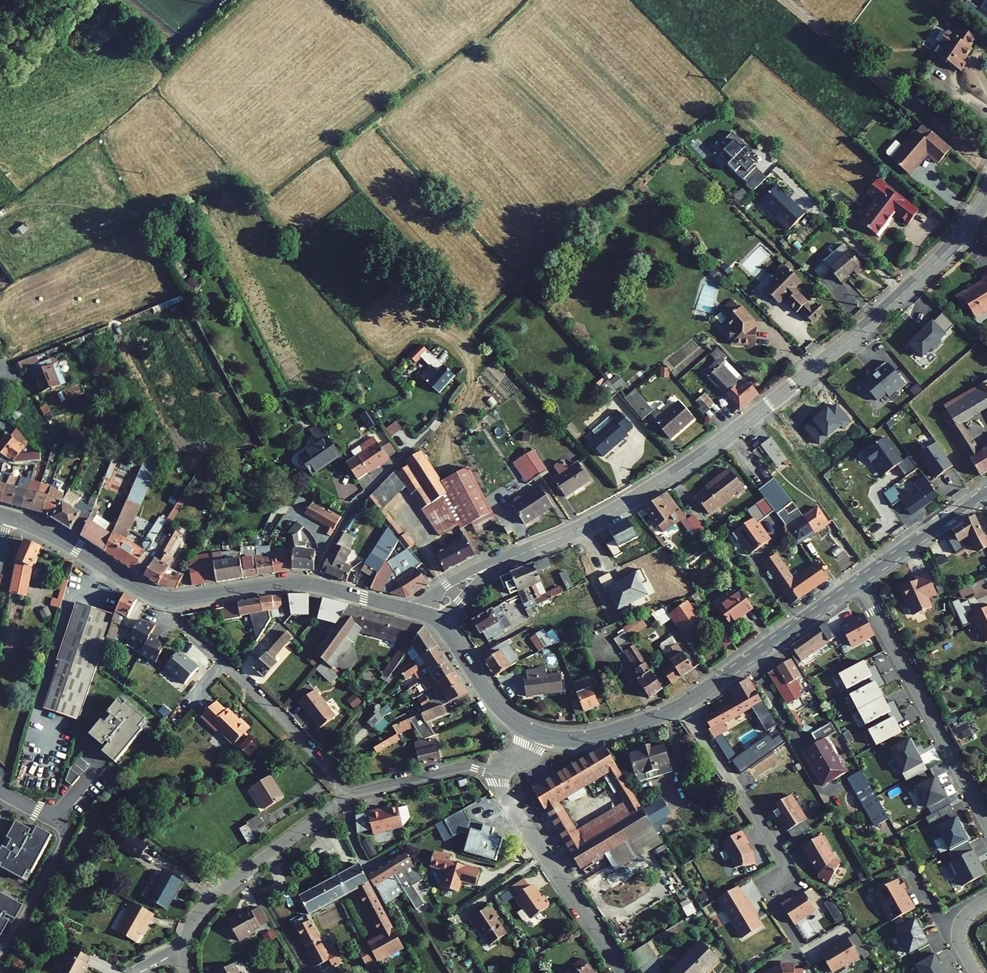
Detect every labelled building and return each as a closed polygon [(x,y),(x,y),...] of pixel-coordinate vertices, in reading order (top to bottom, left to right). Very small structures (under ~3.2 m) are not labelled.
[(942,47),(936,56),(960,71),(967,61),(964,59),(971,49),(969,47),(975,38),(961,28),(955,38),(946,32),(938,44),(942,47)] [(932,132),(923,124),(917,132),(925,139),(932,132)] [(938,164),(951,149),(932,132),(925,139),(917,132),(916,131),(902,147),(896,141),(886,151),(886,154),(892,159),(891,160),(909,175),(927,154),(938,164)] [(747,147),(732,132),(722,142),(727,148),(721,154),(730,163),(728,165),(743,180),(756,167),(754,165),(754,164),(747,157),(749,155),(744,150),(747,147)] [(695,151),(702,144),(697,138),(690,145),(695,151)] [(772,172),(747,147),(744,150),(749,155),(747,157),(754,164),(754,165),(756,167),(743,180),(747,184),(749,181),(756,188),(772,172)] [(858,221),(878,237),(887,225),(887,224),(895,214),(908,224),(918,210),(885,186),(884,187),(876,180),(871,186),(880,193),(875,199),(858,221)] [(746,185),(752,191),(756,188),(749,181),(747,184),(746,185)] [(777,219),(789,230),(804,214),(776,186),(762,200),(779,217),(777,219)] [(875,199),(880,193),(871,186),(866,193),(875,199)] [(895,214),(887,224),(887,225),(889,226),(897,215),(895,214)] [(856,274),(863,268),(842,245),(823,262),(830,270),(839,280),(840,281),(853,270),(856,274)] [(784,265),(791,272),(794,268),(788,262),(784,265)] [(721,267),(727,273),(731,270),(724,264),(721,267)] [(786,302),(797,313),(800,310),(807,303),(793,289),(800,281),(791,272),(784,265),(784,264),(773,275),(776,279),(763,293),(771,301),(773,298),(778,303),(783,299),(787,294),(790,298),(786,302)] [(711,274),(717,280),(722,274),(716,269),(711,274)] [(839,280),(830,270),(823,275),(833,286),(839,280)] [(982,277),(986,284),(983,287),(981,284),(977,284),(956,298),(963,308),(967,305),(972,314),(980,309),(982,312),(983,314),(986,311),(986,274),(982,277)] [(185,286),(191,291),(198,280),(192,276),(185,286)] [(753,329),(754,321),(741,307),(739,308),(735,303),(732,300),(720,311),(727,319),(725,321),(732,329),(732,331),(730,333),(730,338),(732,340),(731,345),(756,346),(756,329),(753,329)] [(813,309),(807,303),(800,310),(805,316),(813,309)] [(813,309),(805,316),(811,322),(822,312),(816,306),(813,309)] [(955,326),(943,314),(910,344),(923,358),(931,350),(933,351),(941,344),(939,342),(955,326)] [(423,346),(455,376),(463,367),(431,337),(423,346)] [(415,363),(420,358),(429,366),(420,376),(439,393),(455,376),(423,346),(420,344),(414,351),(407,358),(410,361),(412,359),(415,363)] [(407,358),(414,351),(410,347),(403,355),(407,358)] [(726,395),(739,382),(738,381),(742,377),(724,360),(726,357),(717,348),(710,355),(716,361),(704,373),(726,395)] [(35,356),(15,364),(20,372),(29,368),(31,374),(27,375),(30,383),(36,380),(41,393),(65,382),(57,362),(53,364),(51,358),(38,363),(35,356)] [(904,382),(886,360),(875,369),(877,371),(862,383),(876,399),(885,392),(888,395),(904,382)] [(986,385),(986,379),(983,372),(956,388),(953,384),(938,393),(945,406),(958,398),(960,402),(986,385)] [(617,387),(622,382),(616,375),(611,380),(617,387)] [(596,384),(600,387),(607,381),(603,378),(596,384)] [(739,382),(726,395),(739,409),(758,393),(744,378),(739,382)] [(610,399),(618,392),(608,380),(607,381),(600,387),(610,399)] [(940,414),(980,476),(986,472),(986,465),(980,452),(960,423),(986,407),(986,385),(960,402),(958,398),(945,406),(947,410),(940,414)] [(624,398),(642,420),(652,411),(634,390),(624,398)] [(714,407),(715,406),(704,394),(695,401),(706,414),(714,407)] [(655,422),(670,439),(693,419),(678,402),(669,410),(663,404),(657,409),(660,411),(654,416),(657,420),(655,422)] [(706,414),(716,427),(727,418),(720,410),(722,409),(717,404),(715,406),(714,407),(706,414)] [(829,411),(827,409),(804,427),(818,444),(841,426),(844,430),(852,423),(837,405),(829,411)] [(16,410),(11,415),(15,419),(20,415),(16,410)] [(602,457),(628,435),(626,433),(633,428),(617,410),(592,432),(596,436),(589,442),(602,457)] [(316,417),(323,429),(327,426),(320,415),(316,417)] [(385,430),(391,437),(402,429),(397,422),(385,430)] [(479,427),(476,423),(468,429),(471,433),(479,427)] [(309,430),(313,437),(323,430),(319,424),(309,430)] [(15,428),(9,435),(25,447),(29,442),(15,428)] [(311,475),(340,455),(323,430),(313,437),(318,444),(299,457),(311,475)] [(0,446),(0,453),(14,462),(29,461),(40,459),(39,453),(18,455),(25,447),(9,435),(9,434),(0,446)] [(346,464),(357,480),(388,458),(380,447),(373,436),(351,452),(353,455),(355,457),(346,464)] [(771,437),(761,444),(777,465),(786,459),(771,437)] [(902,461),(885,438),(864,454),(871,464),(875,461),(886,475),(898,466),(906,477),(918,468),(909,456),(902,461)] [(385,445),(391,455),(396,452),(390,442),(385,445)] [(953,466),(936,443),(920,454),(937,477),(942,473),(942,472),(947,468),(949,469),(953,466)] [(385,445),(380,447),(388,458),(391,455),(385,445)] [(540,475),(547,470),(533,450),(526,454),(540,475)] [(395,470),(391,475),(401,490),(406,487),(439,536),(458,526),(460,529),(472,523),(476,532),(496,522),(467,467),(440,482),(420,451),(405,462),(407,465),(397,473),(395,470)] [(527,484),(540,475),(526,454),(519,459),(528,471),(522,476),(527,484)] [(142,550),(125,539),(161,455),(145,457),(116,526),(113,532),(106,553),(133,571),(148,549),(153,542),(153,540),(147,536),(143,543),(144,548),(142,550)] [(355,457),(353,455),(344,461),(346,464),(355,457)] [(528,471),(519,459),(513,463),(522,476),(528,471)] [(555,465),(554,468),(559,475),(553,479),(565,497),(590,480),(578,462),(568,469),(563,462),(561,461),(555,465)] [(717,481),(696,497),(708,514),(736,493),(738,495),(744,490),(729,469),(716,479),(717,481)] [(30,480),(33,472),(29,471),(27,479),(21,477),(20,479),(17,488),(12,505),(22,508),(27,491),(30,480)] [(0,473),(0,502),(1,502),(6,485),(10,476),(0,473)] [(383,508),(401,490),(391,475),(372,493),(383,508)] [(17,488),(20,479),(10,476),(6,485),(1,502),(12,505),(17,488)] [(893,486),(883,493),(892,506),(900,500),(910,515),(937,496),(924,477),(914,484),(920,493),(913,498),(906,489),(899,494),(893,486)] [(758,490),(771,508),(787,496),(773,478),(758,490)] [(37,493),(40,483),(30,480),(27,491),(22,508),(32,510),(37,493)] [(41,483),(40,483),(37,493),(32,510),(43,513),(48,496),(51,487),(52,486),(41,483)] [(62,502),(66,496),(51,487),(48,496),(43,513),(52,518),(62,502)] [(520,498),(518,497),(514,500),(513,502),(515,504),(512,506),(525,524),(532,519),(531,517),(533,515),(535,517),(551,506),(539,488),(521,500),(520,498)] [(89,519),(92,511),(96,499),(91,497),(88,506),(79,501),(80,499),(69,491),(62,502),(52,518),(81,536),(89,519)] [(398,540),(406,551),(408,548),(413,544),(405,533),(403,535),(400,537),(399,535),(401,533),(383,508),(372,493),(367,499),(388,527),(398,540)] [(667,493),(645,508),(663,532),(675,524),(671,517),(675,514),(680,521),(685,517),(667,493)] [(174,505),(178,499),(173,495),(168,502),(174,505)] [(787,496),(771,508),(777,514),(789,505),(792,502),(787,496)] [(315,519),(321,509),(312,504),(305,513),(315,519)] [(765,517),(756,504),(746,510),(752,519),(731,533),(737,541),(740,539),(751,554),(769,541),(756,524),(765,517)] [(172,521),(180,508),(176,505),(168,518),(172,521)] [(793,511),(789,505),(777,514),(781,520),(793,511)] [(803,517),(813,532),(828,523),(817,507),(803,517)] [(330,515),(321,509),(315,519),(327,526),(326,528),(332,532),(341,517),(331,511),(330,515)] [(803,517),(801,518),(795,510),(793,511),(781,520),(796,543),(798,542),(813,532),(803,517)] [(113,532),(116,526),(110,523),(110,524),(106,530),(92,521),(96,514),(92,511),(89,519),(81,536),(106,553),(113,532)] [(92,521),(106,530),(110,524),(96,514),(92,521)] [(675,524),(680,521),(675,514),(671,517),(675,524)] [(165,521),(166,520),(160,516),(147,536),(153,540),(165,521)] [(688,521),(697,533),(703,528),(694,516),(688,521)] [(956,553),(964,549),(959,542),(970,535),(978,551),(986,547),(986,546),(974,517),(963,523),(952,531),(954,534),(947,539),(956,553)] [(616,540),(619,547),(638,538),(628,519),(610,528),(616,540)] [(697,533),(688,521),(683,525),(687,531),(690,529),(694,535),(697,533)] [(287,533),(291,536),(288,538),(290,550),(290,551),(293,551),(292,569),(292,570),(314,571),(315,552),(305,551),(306,542),(302,541),(299,541),(298,533),(300,530),(303,527),(297,522),(287,533)] [(167,535),(170,531),(164,526),(161,531),(167,535)] [(364,564),(378,573),(393,548),(398,540),(388,527),(364,564)] [(180,534),(173,529),(162,548),(154,561),(144,578),(158,586),(167,588),(176,588),(183,574),(168,569),(174,558),(172,557),(168,554),(177,540),(180,534)] [(321,572),(346,582),(351,569),(342,566),(355,538),(344,532),(337,545),(334,544),(326,559),(321,572)] [(435,555),(445,572),(475,556),(465,538),(435,555)] [(182,543),(177,540),(168,554),(172,557),(182,543)] [(619,547),(616,540),(608,544),(615,557),(623,553),(619,547)] [(16,559),(9,593),(23,596),(27,576),(29,577),(31,566),(39,548),(25,541),(16,559)] [(154,561),(162,548),(153,542),(148,549),(133,571),(144,578),(154,561)] [(270,554),(270,544),(255,547),(255,549),(255,557),(258,575),(274,572),(270,554)] [(406,551),(398,555),(393,548),(378,573),(375,579),(370,590),(391,593),(405,597),(409,596),(428,583),(415,568),(422,563),(408,548),(406,551)] [(255,557),(255,549),(241,549),(240,553),(240,559),(243,577),(258,575),(255,557)] [(290,550),(270,554),(274,572),(292,569),(293,551),(290,551),(290,550)] [(240,559),(240,553),(234,551),(221,553),(221,552),(193,556),(189,566),(192,585),(216,582),(243,578),(243,577),(240,559)] [(827,578),(817,563),(793,580),(776,554),(763,562),(791,603),(827,578)] [(540,571),(550,567),(547,558),(536,562),(540,571)] [(545,594),(537,572),(533,563),(520,569),(536,605),(563,593),(560,587),(545,594)] [(375,579),(378,573),(364,564),(360,571),(375,579)] [(941,582),(935,568),(926,572),(932,586),(935,584),(941,582)] [(533,607),(536,605),(520,569),(510,573),(525,610),(533,607)] [(599,579),(605,590),(616,611),(647,594),(642,584),(647,582),(641,570),(629,576),(630,577),(616,584),(610,573),(599,579)] [(573,587),(565,571),(559,574),(567,590),(573,587)] [(906,597),(914,615),(932,607),(928,598),(936,594),(926,572),(914,578),(915,581),(907,585),(906,582),(900,585),(899,588),(903,598),(906,597)] [(508,574),(500,577),(507,595),(515,592),(508,574)] [(62,601),(68,580),(64,579),(57,600),(62,601)] [(986,595),(986,589),(983,580),(969,586),(973,593),(976,600),(986,595)] [(935,584),(939,593),(945,590),(941,582),(935,584)] [(959,591),(962,598),(973,593),(969,586),(959,591)] [(743,614),(752,608),(740,592),(718,608),(730,624),(739,618),(738,617),(742,613),(743,614)] [(116,611),(101,654),(108,657),(123,616),(127,618),(137,600),(125,594),(116,611)] [(692,596),(698,604),(702,601),(697,594),(692,596)] [(271,618),(283,616),(280,595),(260,598),(262,612),(269,611),(271,618)] [(291,615),(308,615),(308,595),(288,595),(291,615)] [(260,598),(237,602),(238,605),(240,618),(241,617),(241,616),(250,615),(256,641),(271,618),(269,611),(262,612),(260,598)] [(52,606),(60,608),(62,601),(57,600),(54,599),(52,606)] [(348,605),(323,599),(317,620),(335,625),(340,619),(348,605)] [(59,661),(58,663),(56,662),(52,673),(55,673),(43,708),(78,720),(114,615),(76,602),(57,660),(59,661)] [(671,618),(681,632),(700,619),(687,602),(669,615),(671,618)] [(224,607),(227,620),(240,618),(238,605),(224,607)] [(340,619),(335,625),(315,653),(323,661),(327,664),(327,663),(355,624),(357,608),(348,605),(340,619)] [(502,631),(510,626),(498,606),(473,621),(481,634),(483,633),(487,640),(492,637),(502,631)] [(39,611),(43,619),(51,615),(47,607),(39,611)] [(536,614),(533,607),(525,610),(529,617),(536,614)] [(985,643),(986,642),(986,607),(969,616),(973,625),(975,623),(985,643)] [(327,663),(335,669),(354,643),(360,630),(361,628),(365,610),(357,608),(355,624),(327,663)] [(660,626),(671,618),(669,615),(664,608),(650,613),(660,626)] [(405,643),(383,673),(389,678),(406,652),(412,645),(425,626),(365,610),(361,628),(360,630),(405,643)] [(874,634),(863,614),(855,619),(854,621),(841,628),(851,647),(874,634)] [(624,631),(629,638),(647,626),(641,617),(623,629),(624,631)] [(138,620),(128,639),(143,647),(139,655),(155,663),(165,645),(156,640),(158,637),(151,634),(155,626),(148,622),(147,625),(138,620)] [(835,638),(826,623),(819,627),(828,641),(835,638)] [(412,645),(425,665),(443,653),(425,626),(412,645)] [(813,653),(829,642),(819,627),(790,647),(800,662),(801,661),(813,653)] [(732,643),(721,629),(715,633),(726,647),(732,643)] [(502,631),(492,637),(493,639),(503,633),(502,631)] [(649,698),(663,689),(629,638),(624,631),(618,635),(613,639),(622,653),(627,650),(638,667),(634,670),(640,678),(637,680),(649,698)] [(254,668),(264,677),(277,662),(273,658),(292,637),(286,632),(254,668)] [(544,649),(553,645),(546,634),(538,639),(544,649)] [(671,683),(693,668),(672,637),(661,644),(660,647),(668,659),(659,665),(671,683)] [(484,661),(494,677),(517,662),(505,641),(485,653),(488,659),(484,661)] [(412,645),(406,652),(413,663),(414,662),(419,669),(425,665),(412,645)] [(179,650),(165,667),(185,684),(199,668),(179,650)] [(622,653),(634,670),(638,667),(627,650),(622,653)] [(449,663),(443,653),(425,665),(419,669),(414,672),(418,679),(429,671),(431,675),(449,663)] [(813,653),(801,661),(803,663),(807,664),(817,658),(813,653)] [(99,661),(106,663),(108,657),(101,654),(99,661)] [(307,660),(314,665),(319,660),(312,654),(307,660)] [(767,673),(787,706),(801,697),(798,692),(801,690),(795,680),(801,677),(790,660),(767,673)] [(316,669),(331,683),(338,675),(327,666),(328,665),(327,664),(323,661),(316,669)] [(868,669),(864,661),(838,675),(846,690),(868,678),(865,671),(868,669)] [(414,662),(413,663),(400,671),(405,678),(414,672),(419,669),(414,662)] [(431,675),(420,682),(427,691),(432,688),(456,673),(449,663),(431,675)] [(865,671),(868,678),(870,681),(880,676),(875,666),(868,669),(865,671)] [(525,696),(562,691),(560,674),(546,676),(545,669),(525,671),(526,678),(523,679),(525,696)] [(456,673),(432,688),(437,697),(462,682),(456,673)] [(595,676),(594,673),(572,682),(573,685),(595,676)] [(573,685),(583,712),(598,705),(591,688),(599,685),(595,676),(573,685)] [(870,681),(871,684),(875,691),(878,689),(885,686),(880,676),(870,681)] [(708,730),(714,738),(727,730),(723,722),(750,707),(765,732),(777,725),(762,699),(760,700),(747,679),(730,690),(736,700),(704,718),(710,728),(708,730)] [(406,685),(409,689),(418,684),(415,680),(406,685)] [(437,697),(442,705),(443,705),(454,700),(468,694),(470,694),(462,682),(437,697)] [(875,691),(871,684),(849,695),(857,710),(882,697),(878,689),(875,691)] [(299,702),(319,728),(335,716),(315,690),(299,702)] [(454,700),(458,710),(472,702),(468,694),(454,700)] [(419,700),(421,705),(428,701),(425,696),(419,700)] [(422,707),(425,712),(442,705),(437,697),(433,699),(428,701),(429,703),(422,707)] [(886,704),(882,697),(857,710),(865,725),(887,713),(883,706),(886,704)] [(577,698),(571,701),(574,709),(580,706),(577,698)] [(149,724),(120,700),(89,736),(102,747),(99,750),(115,765),(149,724)] [(244,751),(248,755),(259,743),(253,737),(251,739),(248,736),(245,733),(249,728),(240,719),(238,721),(233,717),(234,715),(227,709),(225,711),(216,701),(201,716),(217,732),(218,730),(233,745),(234,744),(242,752),(244,751)] [(883,706),(887,713),(888,716),(898,711),(893,701),(886,704),(883,706)] [(414,727),(422,740),(435,735),(432,730),(431,731),(425,722),(447,713),(443,705),(442,705),(425,712),(409,719),(414,727)] [(802,710),(810,725),(817,721),(808,706),(802,710)] [(380,710),(384,717),(388,714),(384,707),(380,710)] [(888,716),(890,719),(894,726),(897,725),(904,721),(898,711),(888,716)] [(367,722),(373,729),(374,728),(384,718),(378,712),(367,722)] [(949,716),(952,723),(958,720),(954,714),(949,716)] [(374,728),(380,733),(389,723),(384,718),(374,728)] [(397,734),(414,727),(409,719),(392,726),(397,734)] [(894,726),(890,719),(868,731),(876,746),(901,732),(897,725),(894,726)] [(803,752),(822,785),(846,771),(826,738),(836,732),(830,723),(812,734),(817,743),(803,752)] [(959,727),(964,739),(971,735),(965,724),(959,727)] [(767,745),(782,736),(777,728),(762,738),(767,745)] [(373,748),(376,753),(399,739),(397,734),(373,748)] [(715,740),(728,761),(737,755),(723,735),(715,740)] [(731,761),(740,774),(772,752),(767,745),(762,738),(737,755),(728,761),(729,763),(731,761)] [(415,744),(420,765),(441,760),(436,739),(415,744)] [(919,754),(911,739),(890,749),(902,773),(906,781),(913,777),(927,770),(923,762),(921,763),(917,755),(919,754)] [(629,755),(635,774),(644,771),(647,779),(672,772),(664,745),(651,748),(650,746),(641,749),(642,751),(637,752),(629,755)] [(616,766),(605,747),(554,777),(566,797),(603,774),(607,772),(619,792),(626,803),(633,815),(631,816),(641,832),(651,826),(652,825),(643,811),(642,809),(641,809),(616,767),(616,766)] [(792,768),(795,773),(801,769),(799,764),(792,768)] [(388,769),(390,775),(401,772),(399,766),(388,769)] [(79,778),(69,770),(66,782),(71,787),(79,778)] [(635,774),(637,782),(647,779),(644,771),(635,774)] [(847,778),(875,826),(888,818),(861,771),(847,778)] [(603,774),(615,794),(619,792),(607,772),(603,774)] [(251,787),(265,809),(284,798),(270,776),(251,787)] [(947,797),(934,776),(915,785),(926,807),(947,797)] [(545,782),(557,802),(566,797),(554,777),(545,782)] [(603,855),(630,838),(620,822),(593,838),(590,833),(583,837),(579,830),(575,833),(557,802),(545,782),(532,789),(544,809),(545,809),(580,869),(585,866),(587,869),(607,857),(606,856),(604,857),(603,855)] [(888,803),(884,795),(878,799),(883,806),(888,803)] [(785,823),(789,830),(805,820),(790,796),(772,807),(775,812),(773,812),(777,818),(778,817),(781,822),(785,823)] [(652,825),(654,830),(668,821),(665,816),(670,814),(661,800),(643,811),(652,825)] [(626,803),(579,830),(583,837),(590,833),(593,838),(620,822),(630,838),(603,855),(604,857),(606,856),(607,857),(611,864),(658,836),(651,826),(641,832),(631,816),(633,815),(626,803)] [(402,827),(410,817),(407,806),(399,808),(401,817),(400,817),(402,827)] [(699,809),(701,815),(707,812),(704,806),(699,809)] [(372,830),(373,834),(402,827),(400,817),(401,817),(399,808),(398,807),(382,811),(382,809),(368,812),(370,820),(372,830)] [(256,839),(268,832),(259,815),(246,823),(247,824),(255,838),(256,839)] [(133,825),(143,833),(148,826),(138,819),(133,825)] [(967,842),(955,819),(932,831),(937,839),(942,837),(949,851),(953,849),(967,842)] [(15,823),(0,851),(0,869),(26,883),(51,836),(33,827),(30,831),(15,823)] [(471,829),(465,852),(496,861),(502,838),(492,835),(494,828),(484,825),(482,832),(471,829)] [(731,860),(733,868),(755,864),(752,850),(750,851),(746,844),(748,843),(741,831),(721,843),(731,860)] [(138,858),(148,845),(131,833),(121,847),(138,858)] [(611,864),(615,871),(662,843),(658,836),(611,864)] [(819,837),(801,847),(819,875),(817,878),(828,884),(839,864),(833,861),(829,854),(831,853),(825,842),(823,843),(819,837)] [(362,842),(370,857),(377,854),(369,838),(362,842)] [(973,850),(947,864),(955,877),(957,876),(963,886),(984,875),(976,859),(977,858),(973,850)] [(406,852),(387,864),(393,875),(404,891),(416,909),(424,905),(412,886),(422,880),(406,852)] [(475,886),(480,870),(450,862),(451,857),(450,857),(442,854),(434,852),(430,866),(447,871),(442,887),(458,892),(461,882),(475,886)] [(605,879),(610,888),(647,866),(641,857),(605,879)] [(356,889),(381,937),(368,944),(375,957),(377,960),(403,946),(394,930),(393,931),(359,864),(347,871),(356,889)] [(387,864),(368,875),(374,887),(375,886),(386,906),(393,901),(392,899),(404,891),(393,875),(387,864)] [(148,899),(165,909),(172,896),(174,897),(183,882),(163,871),(148,899)] [(356,889),(347,871),(338,876),(348,894),(356,889)] [(299,896),(309,915),(348,894),(338,876),(299,896)] [(523,879),(511,887),(517,895),(529,887),(523,879)] [(903,891),(897,880),(875,892),(882,905),(881,907),(884,913),(887,913),(892,921),(914,908),(907,896),(905,898),(902,892),(903,891)] [(530,917),(531,919),(550,906),(543,895),(541,897),(532,884),(529,887),(517,895),(514,897),(522,909),(524,908),(530,917)] [(718,898),(742,939),(761,927),(752,911),(754,910),(746,897),(744,898),(737,887),(718,898)] [(504,900),(515,893),(512,889),(501,896),(504,900)] [(781,905),(794,924),(816,910),(804,892),(792,900),(789,902),(788,900),(781,905)] [(0,895),(0,930),(5,921),(9,924),(19,906),(0,895)] [(165,909),(167,910),(174,897),(172,896),(165,909)] [(150,921),(154,914),(134,903),(117,932),(135,942),(147,920),(150,921)] [(683,908),(687,916),(696,912),(691,903),(683,908)] [(490,945),(507,934),(496,919),(497,919),(494,913),(495,912),(490,905),(468,920),(476,931),(480,929),(490,945)] [(259,926),(267,922),(259,907),(251,911),(259,926)] [(522,909),(518,913),(522,920),(526,920),(530,917),(524,908),(522,909)] [(227,920),(239,941),(254,932),(253,930),(259,926),(251,911),(251,910),(244,914),(243,912),(227,920)] [(833,916),(837,922),(843,918),(839,912),(833,916)] [(293,922),(317,966),(330,960),(306,915),(293,922)] [(916,919),(896,930),(898,935),(896,936),(901,944),(903,943),(909,953),(917,948),(918,951),(929,945),(922,932),(921,933),(918,929),(920,928),(916,919)] [(61,926),(67,929),(70,923),(64,920),(61,926)] [(263,937),(266,942),(275,937),(272,932),(263,937)] [(870,954),(856,933),(847,938),(859,957),(862,955),(864,958),(870,954)] [(53,942),(58,945),(62,938),(57,936),(53,942)] [(831,972),(832,972),(859,957),(847,938),(846,936),(836,943),(836,945),(831,948),(830,947),(820,953),(831,972)] [(270,946),(273,951),(279,947),(277,942),(270,946)] [(671,972),(707,972),(706,972),(718,960),(700,942),(670,972),(671,972)] [(361,948),(368,961),(375,957),(368,944),(361,948)] [(66,972),(84,972),(85,971),(85,970),(88,965),(86,964),(90,957),(73,948),(70,955),(68,954),(59,969),(66,972)] [(936,954),(915,965),(920,972),(944,972),(939,963),(941,962),(936,954)] [(530,962),(532,967),(541,962),(538,958),(530,962)] [(594,972),(582,958),(575,964),(575,969),(577,971),(574,972),(594,972)] [(233,964),(216,972),(239,972),(233,964)] [(803,969),(794,969),(794,964),(781,964),(766,972),(803,972),(803,969)]
